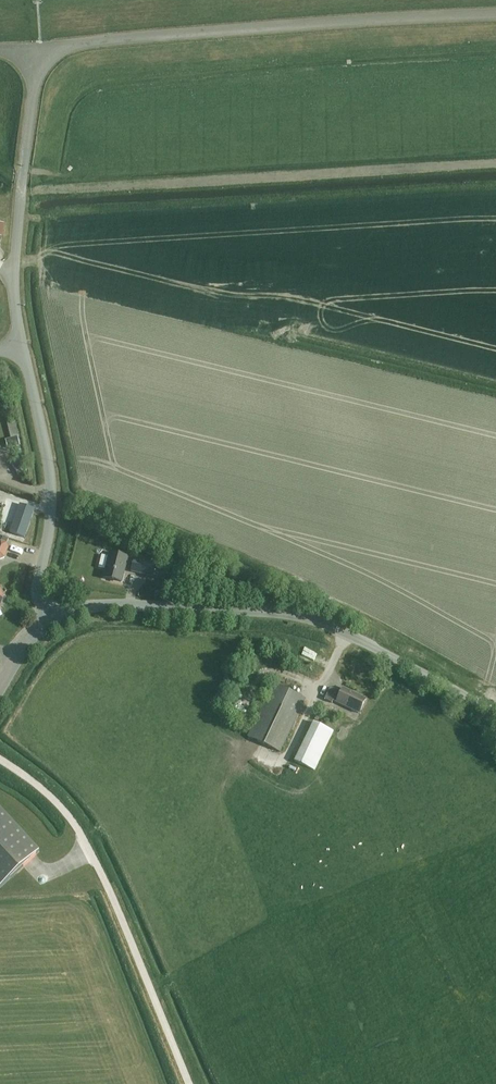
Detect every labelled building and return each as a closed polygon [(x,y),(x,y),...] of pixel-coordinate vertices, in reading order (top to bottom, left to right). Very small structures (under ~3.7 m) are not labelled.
[(6,440),(8,449),(20,446),(18,437),(6,440)] [(17,462),(12,465),(19,475),(23,472),(17,462)] [(25,538),(35,509),(20,504),(10,533),(25,538)] [(1,541),(0,541),(0,560),(1,560),(6,558),(9,548),(7,543),(1,541)] [(122,582),(127,558),(111,554),(105,578),(122,582)] [(135,559),(135,560),(132,572),(154,577),(156,564),(135,559)] [(307,699),(274,683),(248,737),(281,753),(307,699)] [(341,692),(331,687),(325,699),(332,703),(334,700),(360,713),(366,699),(343,688),(341,692)] [(247,712),(253,694),(244,691),(238,709),(247,712)] [(295,761),(315,771),(334,732),(314,722),(295,761)] [(40,851),(0,808),(0,888),(40,851)]
